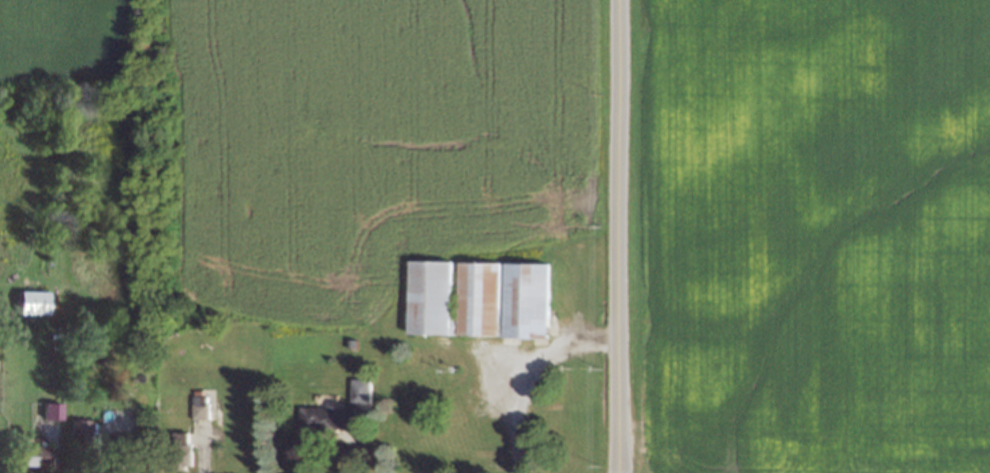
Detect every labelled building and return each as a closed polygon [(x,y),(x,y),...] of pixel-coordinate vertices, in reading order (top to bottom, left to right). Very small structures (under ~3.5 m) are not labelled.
[(545,335),(404,332),(405,258),(449,259),(447,312),(453,312),(454,260),(498,261),(497,313),(501,313),(502,260),(546,261),(545,335)] [(43,312),(13,311),(14,288),(44,290),(43,312)] [(341,348),(340,335),(352,335),(353,347),(341,348)] [(346,402),(346,377),(366,377),(366,402),(346,402)] [(188,418),(188,400),(205,399),(206,417),(188,418)] [(40,417),(40,401),(58,401),(58,418),(40,417)] [(294,431),(294,405),(350,406),(349,426),(332,426),(332,432),(294,431)] [(69,418),(86,418),(86,439),(68,438),(69,418)] [(172,467),(173,432),(194,433),(193,467),(172,467)] [(48,463),(21,462),(22,445),(49,447),(48,463)] [(111,468),(111,446),(132,446),(132,468),(111,468)]
